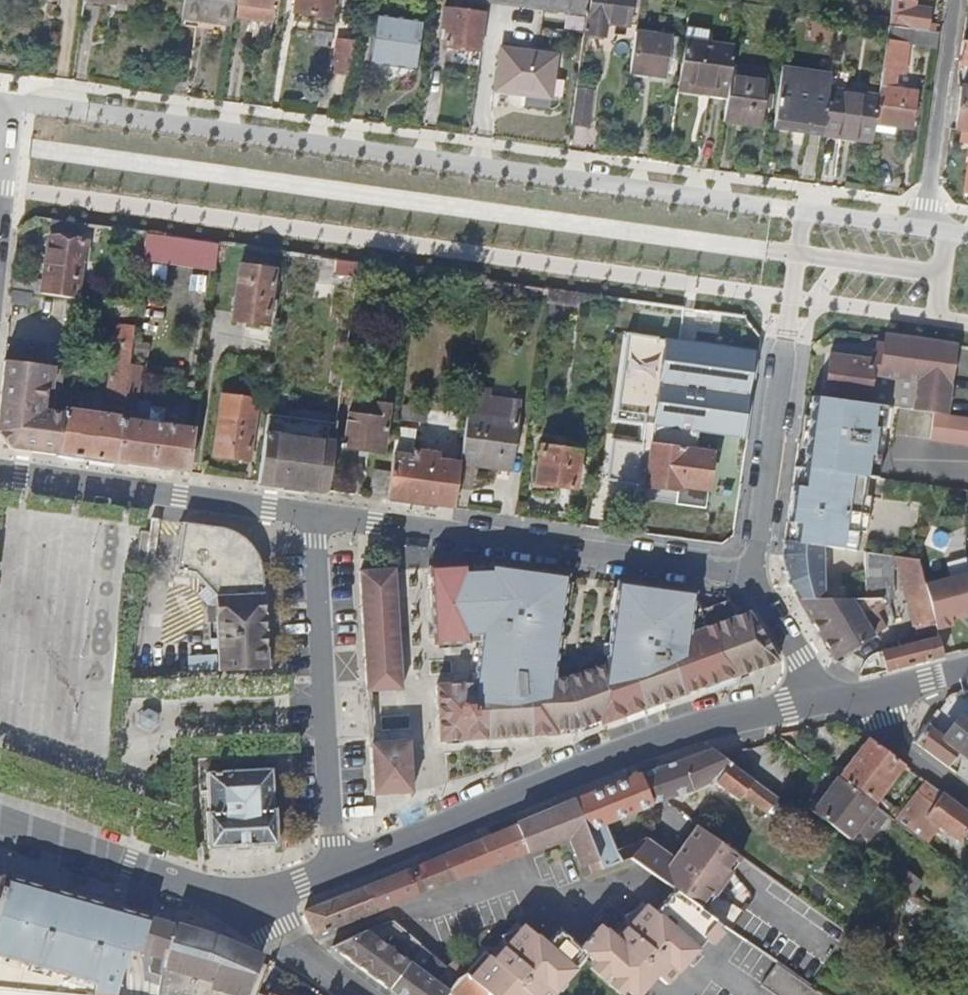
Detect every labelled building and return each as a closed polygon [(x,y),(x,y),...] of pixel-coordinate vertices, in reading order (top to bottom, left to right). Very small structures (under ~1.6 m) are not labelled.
[(237,0),(186,0),(183,17),(234,24),(235,17),(237,0)] [(278,0),(237,0),(235,17),(275,23),(278,0)] [(333,0),(296,0),(294,12),(330,17),(333,0)] [(484,14),(487,15),(489,4),(463,0),(455,0),(454,10),(484,14)] [(554,0),(489,0),(489,1),(553,9),(554,0)] [(553,9),(588,14),(590,0),(554,0),(553,9)] [(634,0),(593,0),(588,34),(606,36),(608,20),(630,24),(634,0)] [(916,0),(893,0),(890,25),(936,31),(939,11),(915,8),(916,0)] [(479,50),(484,14),(454,10),(445,9),(443,23),(448,23),(445,44),(479,50)] [(417,68),(423,23),(379,17),(373,61),(417,68)] [(937,48),(940,31),(936,31),(890,25),(883,70),(904,73),(908,44),(937,48)] [(732,69),(735,46),(686,39),(680,79),(712,84),(711,93),(729,96),(732,69)] [(665,92),(670,50),(634,45),(628,87),(665,92)] [(350,84),(355,48),(338,46),(332,81),(350,84)] [(551,98),(556,56),(502,48),(497,90),(551,98)] [(824,135),(831,81),(833,72),(783,64),(774,128),(824,135)] [(762,125),(769,75),(732,69),(729,96),(725,120),(762,125)] [(882,80),(832,74),(831,81),(881,88),(882,80)] [(711,93),(712,84),(680,79),(679,89),(711,93)] [(876,122),(881,88),(831,81),(824,135),(873,141),(876,122)] [(963,86),(957,129),(963,130),(961,141),(967,142),(967,87),(963,86)] [(911,127),(916,92),(881,88),(876,122),(911,127)] [(591,128),(596,93),(578,90),(573,126),(591,128)] [(86,231),(87,224),(69,221),(68,228),(86,231)] [(186,265),(190,238),(148,232),(144,260),(186,265)] [(77,298),(83,260),(86,260),(88,242),(49,237),(44,275),(45,275),(43,293),(77,298)] [(216,270),(220,242),(190,238),(186,265),(216,270)] [(316,292),(321,256),(296,253),(291,289),(316,292)] [(358,277),(360,262),(340,259),(339,275),(358,277)] [(269,325),(276,271),(242,266),(234,321),(269,325)] [(36,292),(37,279),(14,276),(12,289),(34,292),(36,292)] [(33,303),(34,292),(12,289),(11,301),(33,303)] [(676,319),(678,306),(618,298),(617,309),(617,311),(676,319)] [(136,317),(137,307),(106,302),(104,313),(136,317)] [(129,365),(134,327),(116,325),(106,398),(112,399),(110,416),(64,409),(64,413),(59,453),(73,455),(85,457),(116,461),(129,365)] [(760,349),(666,335),(655,423),(748,438),(760,349)] [(946,413),(956,346),(886,336),(885,346),(882,361),(874,360),(832,355),(826,394),(869,399),(868,403),(886,405),(929,411),(936,412),(946,413)] [(882,361),(885,346),(876,345),(874,360),(882,361)] [(54,390),(61,391),(64,370),(54,369),(54,367),(5,360),(2,393),(0,407),(0,433),(10,447),(33,450),(59,453),(64,413),(43,410),(45,395),(53,396),(54,390)] [(188,471),(194,428),(150,421),(135,419),(138,397),(142,367),(129,365),(116,461),(155,467),(188,471)] [(510,470),(519,402),(471,395),(462,463),(510,470)] [(462,416),(465,398),(448,396),(446,414),(462,416)] [(879,455),(886,405),(868,403),(815,396),(804,468),(869,477),(872,454),(879,455)] [(153,399),(138,397),(135,419),(150,421),(153,399)] [(249,459),(257,403),(223,397),(216,455),(249,459)] [(384,454),(390,407),(355,402),(353,415),(349,414),(344,448),(384,454)] [(946,413),(936,412),(933,439),(967,444),(967,416),(946,413)] [(329,490),(338,423),(293,418),(293,423),(268,420),(259,481),(295,486),(329,490)] [(607,476),(640,481),(646,441),(613,436),(607,476)] [(706,508),(713,453),(653,445),(649,474),(647,487),(679,491),(678,503),(706,508)] [(577,490),(582,453),(544,448),(539,484),(577,490)] [(455,508),(462,463),(440,460),(441,453),(413,449),(412,456),(394,454),(392,472),(388,499),(392,499),(420,503),(455,508)] [(868,531),(872,496),(867,495),(869,477),(804,468),(796,467),(791,504),(786,541),(830,547),(860,549),(863,530),(868,531)] [(388,499),(392,472),(375,469),(371,496),(388,499)] [(678,503),(679,491),(647,487),(646,498),(678,503)] [(153,567),(159,518),(152,517),(150,531),(146,566),(153,567)] [(267,667),(263,577),(262,568),(260,559),(256,551),(251,543),(244,538),(236,533),(230,529),(183,522),(176,569),(195,572),(206,585),(215,596),(215,602),(209,602),(208,603),(208,617),(216,616),(218,656),(219,670),(267,667)] [(146,566),(150,531),(141,530),(136,564),(146,566)] [(820,599),(824,572),(827,572),(830,547),(786,541),(783,555),(786,569),(789,583),(799,599),(820,599)] [(926,582),(921,559),(868,552),(867,600),(893,600),(894,569),(901,570),(917,635),(938,630),(937,626),(926,582)] [(489,570),(464,571),(463,565),(428,566),(432,643),(478,638),(474,683),(435,684),(436,740),(557,738),(557,730),(580,730),(598,722),(599,725),(777,661),(747,611),(735,616),(729,599),(692,614),(695,592),(620,582),(616,581),(604,662),(549,684),(565,575),(489,564),(489,570)] [(395,567),(359,569),(367,690),(403,688),(395,567)] [(926,582),(937,626),(955,622),(953,616),(952,611),(964,608),(965,613),(967,612),(967,572),(926,582)] [(200,591),(209,602),(215,602),(215,596),(206,585),(200,591)] [(39,598),(37,653),(99,656),(101,601),(39,598)] [(871,637),(848,599),(820,599),(799,599),(825,642),(835,659),(871,637)] [(918,663),(944,656),(938,630),(917,635),(898,640),(899,646),(882,651),(886,671),(918,663)] [(219,670),(218,656),(189,657),(190,672),(219,670)] [(159,724),(158,713),(149,709),(140,715),(141,725),(150,730),(159,724)] [(960,750),(967,756),(967,722),(960,716),(945,736),(929,724),(915,741),(948,766),(960,750)] [(875,803),(905,764),(869,737),(839,776),(875,803)] [(411,738),(372,739),(374,793),(413,792),(411,738)] [(692,791),(710,782),(739,801),(743,796),(758,806),(768,791),(710,748),(640,773),(651,804),(665,800),(692,791)] [(276,843),(274,807),(272,807),(269,769),(206,772),(209,812),(206,812),(208,848),(276,843)] [(605,823),(651,804),(640,773),(629,777),(575,799),(603,867),(620,860),(605,823)] [(875,803),(839,776),(837,778),(813,810),(865,849),(891,815),(875,803)] [(927,780),(897,820),(925,840),(940,820),(962,837),(966,831),(967,829),(967,810),(927,780)] [(768,791),(758,806),(770,815),(780,800),(768,791)] [(603,867),(575,799),(568,801),(533,816),(516,823),(528,851),(570,836),(576,851),(582,865),(590,862),(594,870),(603,867)] [(517,855),(528,851),(516,823),(506,828),(480,838),(491,865),(517,855)] [(706,911),(745,858),(698,825),(675,858),(648,839),(625,847),(629,856),(637,863),(664,882),(670,883),(698,903),(698,906),(706,911)] [(472,872),(484,867),(491,865),(480,838),(443,854),(454,879),(472,872)] [(629,856),(625,847),(616,851),(620,860),(629,856)] [(419,893),(454,879),(443,854),(410,868),(419,893)] [(924,881),(905,867),(902,871),(892,865),(885,875),(914,896),(924,881)] [(315,934),(419,893),(410,868),(373,883),(304,910),(308,917),(315,934)] [(119,907),(8,876),(0,904),(0,994),(114,994),(116,987),(106,984),(112,964),(103,962),(108,942),(109,938),(111,938),(119,907)] [(694,951),(719,921),(706,911),(698,906),(674,889),(654,911),(646,905),(625,927),(650,945),(663,957),(668,960),(682,943),(694,951)] [(109,938),(108,942),(141,951),(150,916),(129,910),(119,907),(111,938),(109,938)] [(163,957),(173,923),(162,920),(150,916),(141,951),(153,955),(163,957)] [(390,989),(422,944),(393,920),(361,931),(333,947),(356,964),(390,989)] [(208,933),(181,925),(173,923),(163,957),(166,958),(163,986),(162,994),(244,994),(250,979),(252,980),(262,956),(224,940),(208,933)] [(584,956),(631,994),(637,994),(654,975),(666,984),(669,980),(654,969),(641,987),(583,942),(576,949),(557,932),(544,945),(521,925),(491,959),(483,952),(473,963),(466,972),(491,994),(549,994),(584,956)] [(663,957),(650,945),(625,927),(614,939),(598,926),(583,942),(641,987),(654,969),(663,957)] [(669,980),(694,951),(682,943),(668,960),(663,957),(654,969),(669,980)] [(458,975),(422,944),(390,989),(398,994),(444,994),(458,975)] [(458,975),(444,994),(491,994),(466,972),(444,954),(439,958),(458,975)] [(155,985),(163,986),(166,958),(163,957),(153,955),(152,973),(156,974),(155,985)] [(777,963),(761,984),(777,994),(813,994),(816,990),(777,963)]
